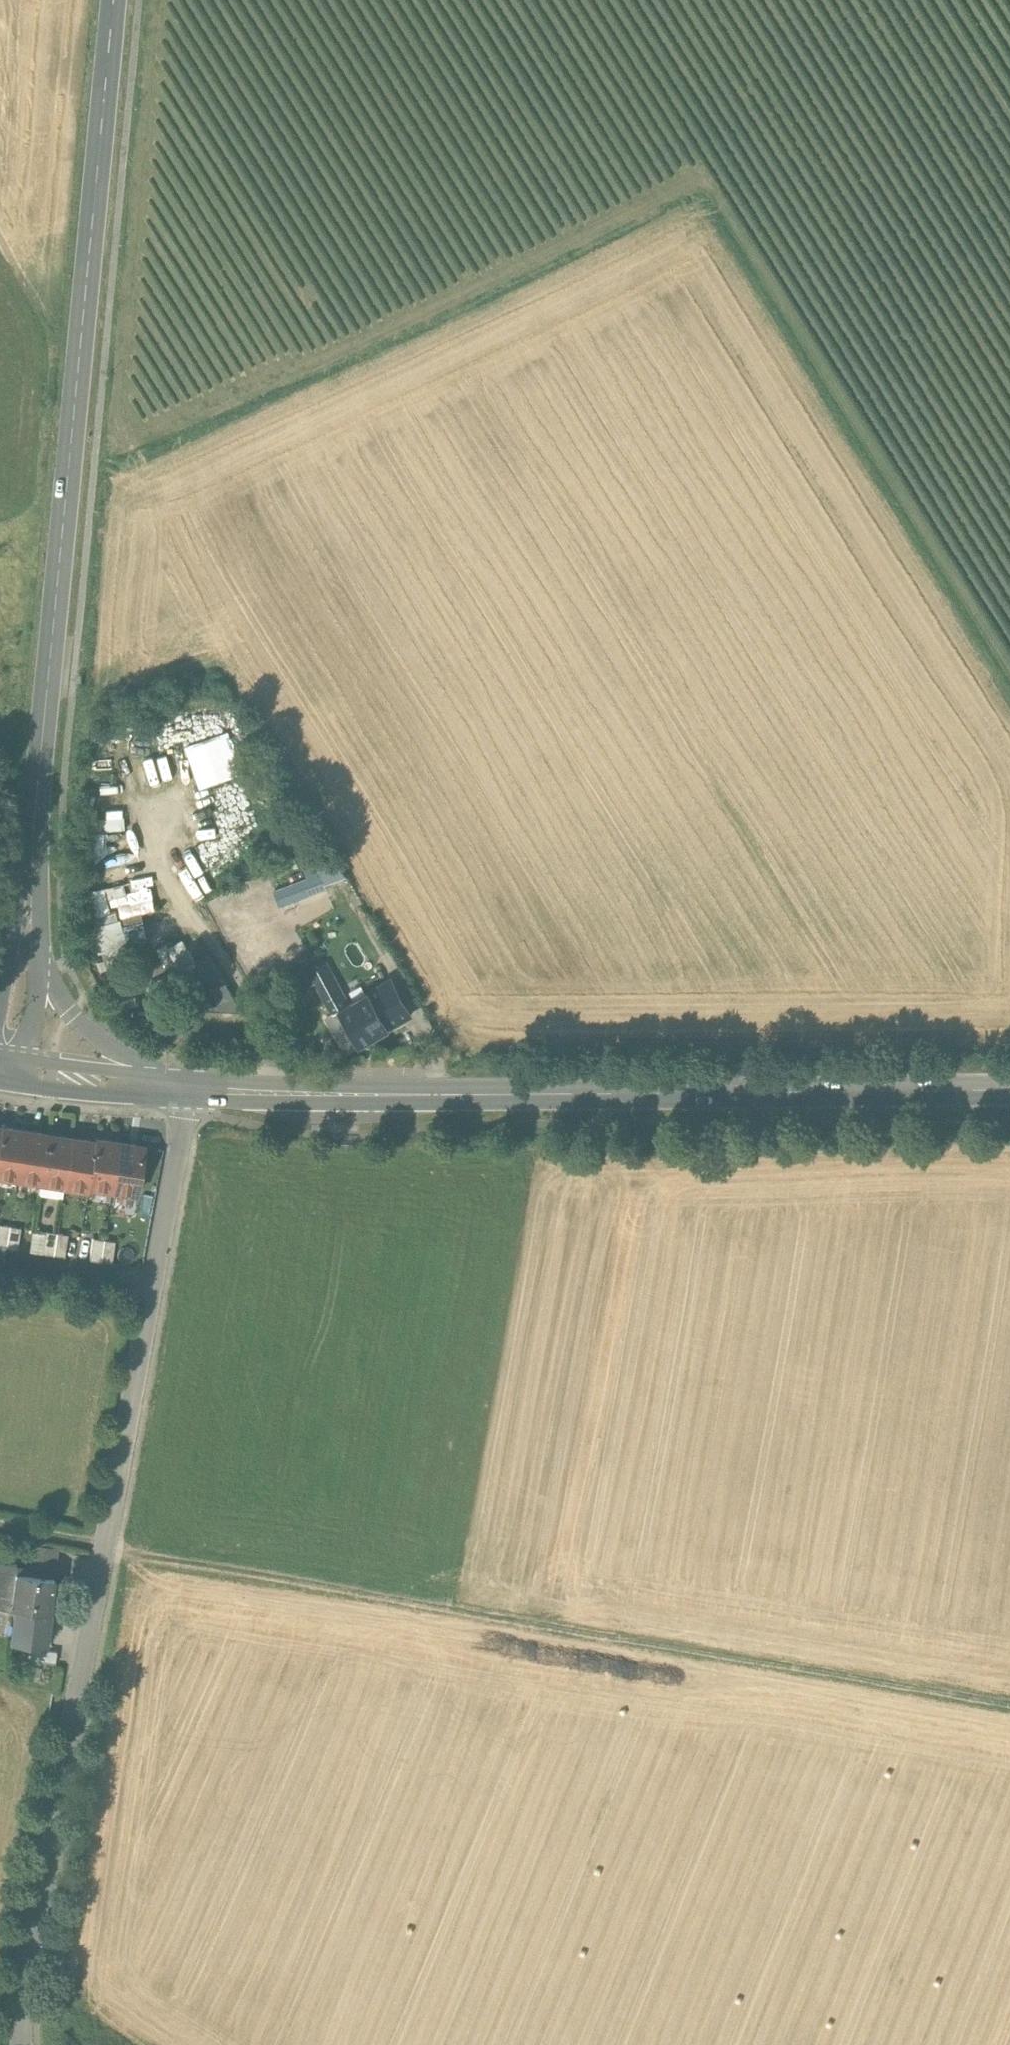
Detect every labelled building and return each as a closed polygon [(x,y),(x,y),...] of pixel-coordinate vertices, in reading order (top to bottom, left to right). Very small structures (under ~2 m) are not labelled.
[(278,886),(283,902),(352,881),(341,844),(303,856),(310,877),(278,886)] [(110,878),(95,882),(103,910),(127,903),(129,910),(141,906),(133,880),(113,886),(110,878)] [(106,947),(153,937),(151,924),(135,927),(133,918),(102,924),(106,947)] [(187,936),(164,948),(176,972),(200,960),(187,936)] [(177,979),(196,1011),(244,1013),(209,957),(186,970),(187,972),(177,979)] [(347,1026),(335,1033),(347,1053),(411,1016),(391,980),(348,1005),(325,965),(311,972),(313,976),(307,979),(312,987),(317,984),(334,1014),(339,1011),(344,1021),(347,1026)] [(335,1026),(335,1033),(347,1026),(344,1021),(335,1026)] [(25,1132),(2,1128),(0,1138),(0,1176),(18,1179),(25,1132)] [(41,1183),(48,1135),(25,1132),(18,1179),(41,1183)] [(65,1187),(72,1139),(48,1135),(41,1183),(65,1187)] [(89,1188),(95,1143),(72,1139),(65,1187),(88,1190),(89,1188)] [(112,1191),(119,1143),(96,1140),(95,1143),(89,1188),(112,1191)] [(143,1147),(119,1143),(112,1191),(135,1194),(143,1147)] [(0,1225),(0,1248),(18,1250),(21,1228),(0,1225)] [(69,1236),(46,1232),(43,1254),(65,1257),(69,1236)] [(116,1242),(93,1239),(90,1261),(112,1265),(116,1242)] [(56,1549),(33,1544),(29,1576),(52,1579),(56,1549)] [(53,1579),(52,1579),(29,1576),(15,1574),(16,1565),(0,1563),(0,1602),(8,1603),(8,1607),(15,1607),(11,1641),(44,1645),(53,1579)]
